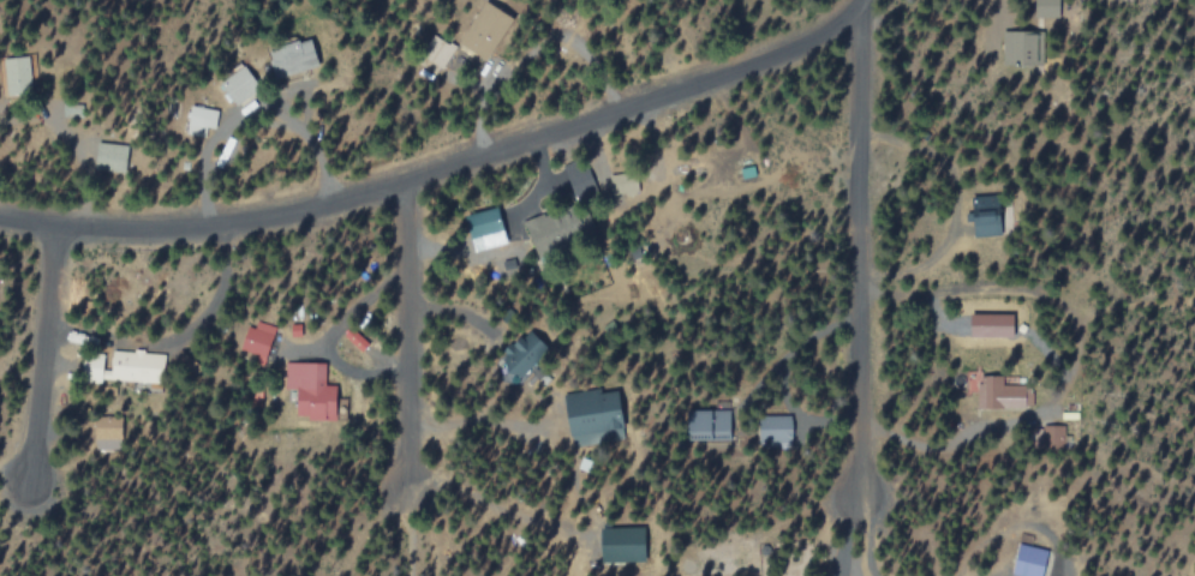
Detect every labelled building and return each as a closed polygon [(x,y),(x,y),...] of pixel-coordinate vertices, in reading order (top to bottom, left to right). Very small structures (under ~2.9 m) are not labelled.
[(485,61),(512,16),(486,0),(459,45),(485,61)] [(1061,17),(1061,0),(1036,0),(1036,16),(1061,17)] [(1003,63),(1043,65),(1044,33),(1005,31),(1003,63)] [(455,45),(434,35),(419,65),(441,75),(455,45)] [(278,79),(321,65),(312,37),(269,50),(278,79)] [(221,82),(235,105),(262,89),(248,65),(221,82)] [(207,128),(217,129),(219,109),(190,106),(188,134),(206,136),(207,128)] [(129,145),(100,142),(97,168),(127,171),(129,145)] [(467,215),(477,251),(509,242),(499,206),(467,215)] [(563,210),(526,222),(536,254),(573,243),(563,210)] [(1002,214),(974,215),(975,236),(1003,235),(1002,214)] [(971,337),(1014,338),(1014,314),(972,313),(971,337)] [(276,327),(254,320),(244,349),(267,356),(276,327)] [(501,360),(521,379),(550,348),(531,330),(501,360)] [(164,383),(165,352),(112,350),(111,381),(164,383)] [(285,389),(298,390),(298,419),(338,420),(338,385),(326,385),(327,363),(286,362),(285,389)] [(1005,384),(1005,374),(970,373),(969,406),(1032,408),(1033,385),(1005,384)] [(569,418),(574,446),(626,438),(621,409),(569,418)] [(689,410),(690,441),(732,440),(731,409),(689,410)] [(790,416),(761,417),(763,448),(792,447),(790,416)] [(1059,426),(1035,425),(1034,448),(1059,449),(1059,426)] [(1049,551),(1020,543),(1012,574),(1019,575),(1043,575),(1049,551)] [(647,546),(613,545),(613,562),(647,563),(647,546)]
